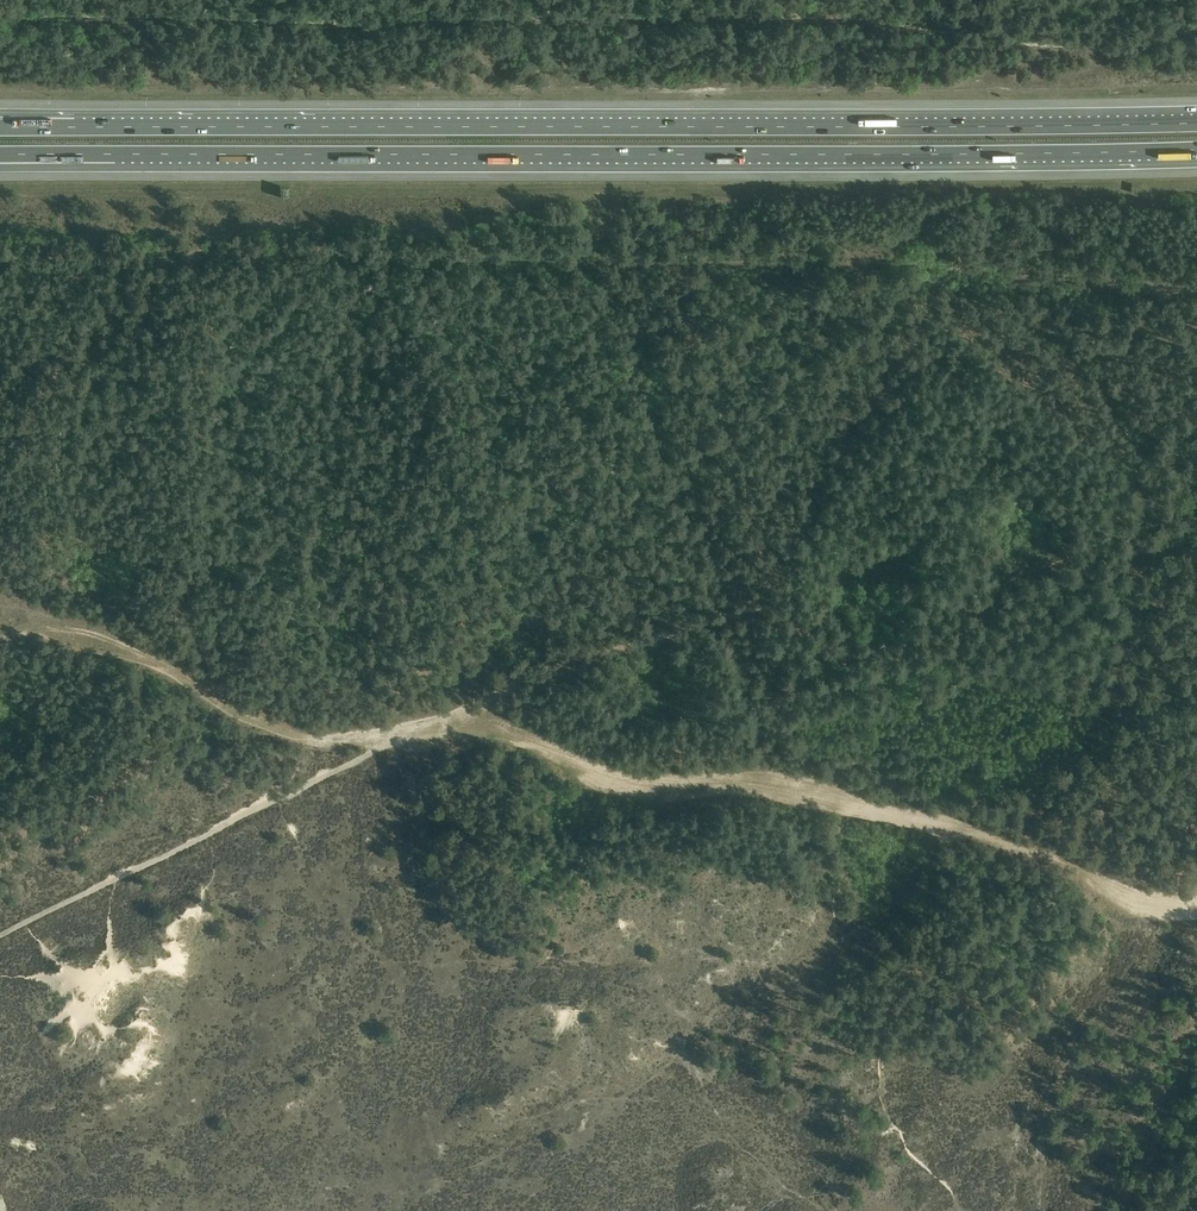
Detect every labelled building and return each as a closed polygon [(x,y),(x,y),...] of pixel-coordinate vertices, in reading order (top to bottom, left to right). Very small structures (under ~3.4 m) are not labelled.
[(45,168),(66,168),(66,160),(45,161),(45,168)] [(68,168),(85,167),(85,160),(68,161),(68,168)]
